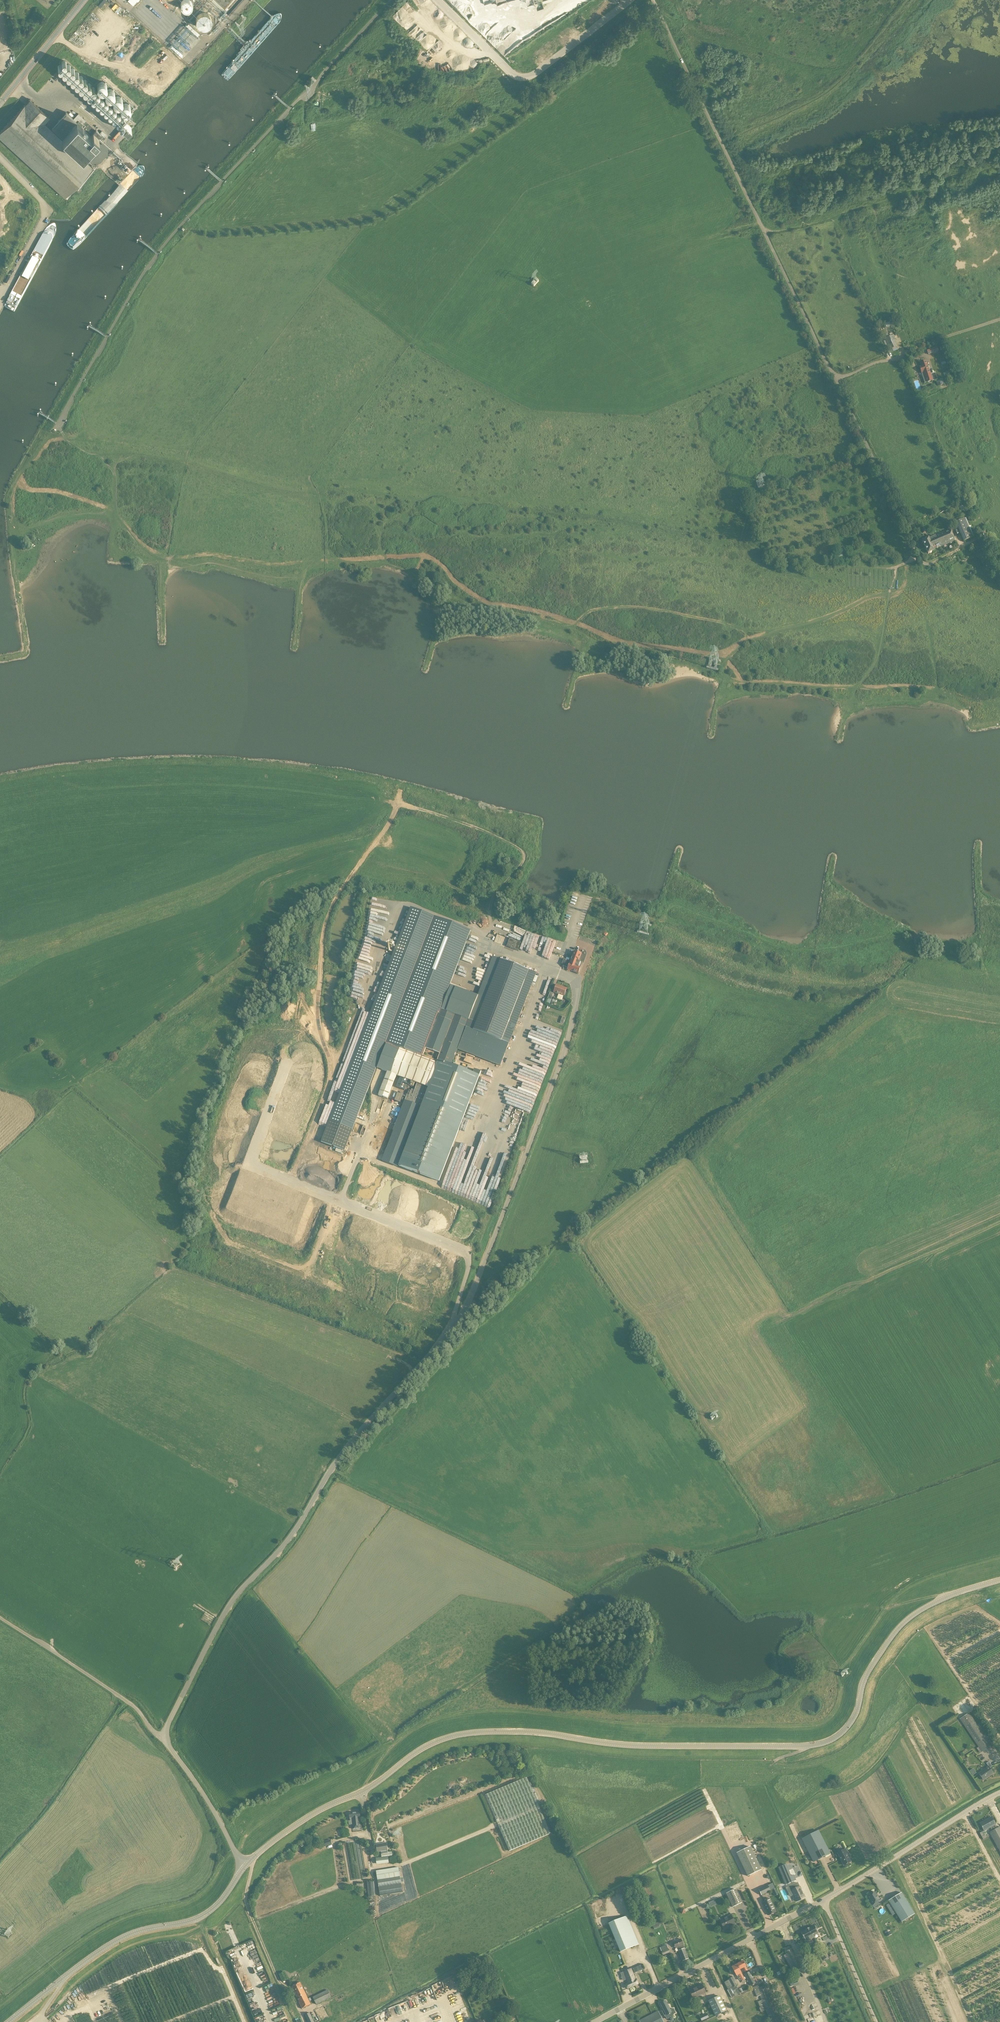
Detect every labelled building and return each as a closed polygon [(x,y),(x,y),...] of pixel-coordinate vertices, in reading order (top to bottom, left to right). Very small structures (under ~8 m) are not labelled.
[(94,14),(98,17),(112,0),(105,0),(94,14)] [(191,1),(190,0),(183,0),(182,1),(181,3),(180,5),(181,8),(182,10),(184,11),(187,11),(189,11),(191,9),(192,7),(193,5),(192,3),(191,1)] [(120,36),(134,18),(119,7),(105,25),(120,36)] [(213,17),(211,15),(208,13),(205,12),(202,13),(199,15),(197,17),(197,21),(198,24),(199,26),(202,28),(205,29),(208,28),(211,26),(213,24),(213,21),(213,17)] [(56,72),(54,75),(61,81),(63,78),(56,72)] [(102,81),(100,82),(99,83),(97,84),(97,86),(97,87),(97,89),(98,90),(100,91),(101,92),(103,92),(104,91),(106,90),(107,89),(107,87),(107,85),(106,84),(105,82),(104,82),(102,81)] [(110,89),(108,89),(106,90),(105,91),(105,93),(105,94),(105,96),(106,97),(107,98),(109,99),(111,99),(112,98),(114,97),(115,96),(115,94),(115,92),(114,91),(113,90),(111,89),(110,89)] [(118,96),(116,96),(114,97),(113,99),(113,100),(113,102),(113,103),(114,105),(115,106),(117,106),(119,106),(120,106),(122,105),(123,103),(123,101),(123,100),(122,98),(121,97),(119,96),(118,96)] [(81,177),(91,167),(43,123),(48,117),(30,100),(0,133),(0,136),(65,195),(81,177)] [(125,103),(123,104),(122,105),(121,106),(120,107),(120,109),(121,111),(122,112),(123,113),(125,114),(126,114),(128,113),(129,112),(130,111),(131,109),(130,107),(130,105),(129,104),(127,103),(125,103)] [(112,149),(105,143),(100,143),(99,142),(106,134),(102,130),(100,133),(96,129),(78,113),(73,119),(66,112),(52,127),(63,138),(92,164),(100,162),(112,149)] [(122,119),(119,124),(127,132),(131,127),(122,119)] [(0,215),(0,229),(1,230),(22,208),(14,201),(0,215)] [(58,225),(50,227),(21,281),(33,286),(61,233),(58,225)] [(889,334),(884,336),(885,339),(890,350),(897,347),(893,336),(891,337),(889,334)] [(920,363),(921,367),(920,367),(925,383),(933,381),(930,374),(926,361),(920,363)] [(757,486),(757,488),(765,486),(763,479),(749,483),(750,488),(757,486)] [(966,517),(955,521),(962,541),(973,537),(966,517)] [(933,550),(936,549),(954,541),(949,530),(928,539),(928,538),(922,541),(928,554),(934,551),(933,550)] [(586,898),(583,905),(589,907),(592,900),(586,898)] [(368,916),(390,919),(392,908),(386,907),(387,904),(370,901),(368,916)] [(386,1148),(381,1161),(398,1167),(421,1106),(421,1107),(399,1166),(439,1181),(481,1072),(474,1069),(472,1074),(451,1066),(457,1049),(500,1066),(536,973),(492,957),(478,996),(450,985),(470,931),(411,908),(321,1142),(344,1151),(376,1068),(387,1072),(378,1095),(387,1099),(396,1075),(400,1077),(395,1087),(400,1089),(405,1091),(409,1080),(417,1083),(414,1090),(411,1089),(409,1096),(407,1095),(393,1131),(386,1128),(379,1145),(386,1148)] [(571,928),(575,910),(567,908),(562,926),(571,928)] [(518,951),(521,943),(510,938),(507,946),(518,951)] [(470,957),(472,949),(465,947),(463,955),(470,957)] [(576,947),(574,951),(570,961),(564,959),(562,964),(563,965),(563,966),(568,968),(567,970),(578,974),(581,967),(582,963),(580,962),(579,961),(581,954),(582,950),(576,947)] [(563,996),(564,995),(565,996),(566,992),(565,992),(566,989),(556,985),(553,993),(563,996)] [(496,1101),(532,1113),(561,1029),(536,1020),(543,1037),(543,1038),(528,1033),(527,1037),(542,1042),(539,1043),(539,1044),(550,1044),(550,1050),(526,1041),(524,1047),(537,1051),(535,1054),(522,1050),(521,1055),(535,1060),(524,1065),(527,1072),(522,1074),(518,1072),(522,1061),(517,1060),(511,1078),(522,1082),(509,1082),(507,1086),(515,1089),(514,1093),(496,1101)] [(475,1064),(477,1059),(465,1055),(464,1060),(475,1064)] [(460,1194),(473,1153),(472,1153),(477,1137),(469,1134),(463,1151),(459,1150),(447,1190),(454,1193),(454,1192),(460,1194)] [(477,1186),(491,1143),(488,1142),(477,1176),(473,1174),(465,1198),(473,1201),(478,1186),(477,1186)] [(497,1167),(492,1165),(478,1204),(490,1207),(509,1151),(503,1149),(497,1167)] [(176,1556),(167,1561),(174,1572),(183,1566),(176,1556)] [(993,1745),(990,1747),(969,1714),(961,1719),(982,1752),(987,1748),(989,1751),(994,1747),(993,1745)] [(988,1767),(978,1773),(983,1780),(993,1774),(989,1768),(992,1767),(989,1762),(986,1763),(988,1767)] [(485,1794),(509,1850),(551,1833),(527,1777),(485,1794)] [(352,1824),(352,1829),(362,1828),(360,1812),(350,1813),(351,1821),(349,1821),(350,1824),(352,1824)] [(997,1828),(995,1825),(996,1825),(992,1817),(980,1823),(984,1831),(990,1827),(992,1831),(997,1828)] [(997,1828),(992,1831),(989,1832),(999,1852),(999,1826),(997,1828)] [(818,1831),(802,1839),(814,1862),(830,1853),(818,1831)] [(388,1853),(388,1850),(386,1843),(376,1845),(378,1852),(381,1851),(382,1858),(392,1856),(391,1852),(388,1853)] [(737,1853),(748,1876),(761,1870),(750,1847),(737,1853)] [(838,1853),(844,1865),(851,1862),(849,1858),(850,1857),(846,1849),(838,1853)] [(351,1880),(366,1878),(363,1856),(359,1857),(360,1861),(361,1868),(351,1870),(350,1864),(349,1865),(351,1880)] [(791,1876),(786,1865),(779,1868),(779,1869),(777,1870),(784,1886),(786,1885),(787,1885),(788,1888),(793,1886),(793,1885),(797,1883),(796,1881),(796,1880),(794,1875),(791,1876)] [(399,1867),(376,1871),(380,1896),(403,1892),(399,1867)] [(374,1881),(370,1882),(367,1882),(369,1896),(375,1896),(374,1881)] [(771,1891),(774,1889),(772,1883),(768,1885),(759,1889),(762,1895),(771,1891)] [(805,1898),(798,1883),(797,1883),(793,1885),(793,1886),(788,1888),(787,1889),(790,1896),(793,1895),(796,1902),(805,1898)] [(726,1893),(733,1907),(742,1903),(735,1889),(726,1893)] [(878,1898),(874,1892),(868,1896),(870,1900),(869,1900),(872,1905),(880,1900),(879,1897),(878,1898)] [(901,1893),(888,1901),(902,1922),(914,1914),(901,1893)] [(770,1898),(762,1902),(769,1915),(776,1912),(770,1898)] [(896,1913),(890,1903),(886,1905),(892,1915),(896,1913)] [(731,1915),(720,1920),(724,1929),(729,1927),(729,1926),(735,1923),(731,1915)] [(639,1944),(628,1916),(609,1924),(621,1952),(639,1944)] [(661,1921),(652,1924),(654,1929),(660,1927),(659,1925),(662,1924),(661,1921)] [(801,1933),(805,1940),(806,1942),(814,1938),(813,1936),(818,1933),(814,1926),(809,1928),(806,1929),(806,1930),(801,1933)] [(679,1951),(682,1961),(688,1959),(681,1939),(673,1942),(676,1948),(679,1947),(680,1950),(679,1951)] [(670,1952),(669,1948),(667,1945),(660,1947),(661,1951),(663,1955),(670,1952)] [(800,1972),(799,1970),(801,1969),(799,1966),(800,1965),(791,1949),(786,1952),(787,1954),(784,1955),(793,1973),(795,1972),(796,1974),(800,1972)] [(737,1976),(739,1980),(740,1980),(741,1979),(742,1981),(745,1979),(744,1978),(741,1973),(748,1970),(746,1966),(743,1961),(736,1965),(735,1964),(733,1965),(733,1966),(732,1967),(737,1976)] [(633,1968),(633,1969),(635,1973),(644,1969),(642,1964),(633,1968)] [(625,1977),(628,1983),(626,1984),(628,1989),(638,1984),(632,1969),(621,1973),(623,1978),(625,1977)] [(745,1974),(751,1986),(756,1983),(750,1972),(745,1974)] [(452,1977),(402,1999),(408,2012),(457,1991),(452,1977)] [(728,1981),(724,1982),(728,1990),(732,1998),(740,1993),(736,1986),(738,1985),(734,1977),(727,1980),(728,1981)] [(299,2002),(302,2008),(311,2004),(300,1982),(292,1986),(299,2002)] [(702,1984),(696,1987),(697,1988),(690,1992),(693,1999),(706,1992),(702,1984)] [(761,2000),(758,2002),(760,2007),(759,2008),(761,2012),(765,2010),(770,2021),(782,2021),(768,1988),(767,1988),(766,1985),(760,1988),(758,1985),(753,1987),(756,1997),(759,1996),(761,2000)] [(328,1990),(313,1997),(316,2004),(331,1997),(328,1990)] [(720,1996),(708,2001),(715,2016),(727,2011),(720,1996)] [(500,2001),(503,2008),(510,2005),(508,2002),(509,2002),(507,1997),(500,2001)] [(666,2001),(661,2004),(666,2015),(665,2016),(667,2019),(673,2015),(676,2013),(673,2008),(670,2010),(666,2001)] [(323,2005),(314,2009),(319,2020),(328,2016),(323,2005)] [(658,2012),(640,2021),(664,2021),(658,2012)] [(308,2021),(315,2021),(310,2013),(305,2015),(308,2021)]
